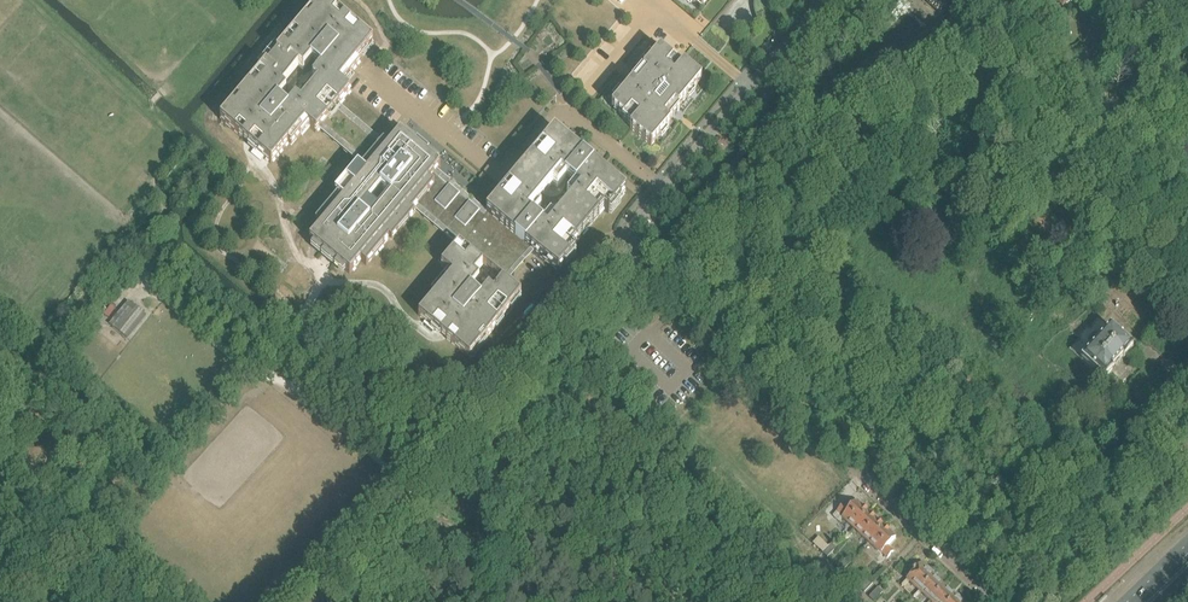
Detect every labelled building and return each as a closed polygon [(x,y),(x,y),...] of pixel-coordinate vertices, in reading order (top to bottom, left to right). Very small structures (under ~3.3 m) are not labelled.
[(627,192),(555,132),(487,213),(442,175),(445,172),(402,135),(394,129),(391,132),(348,95),(350,92),(349,91),(349,90),(343,85),(359,65),(358,64),(356,62),(373,43),(325,0),(319,0),(218,120),(271,164),(288,144),(291,147),(308,126),(316,133),(319,129),(362,167),(315,223),(320,228),(309,241),(349,275),(361,262),(366,266),(414,210),(458,247),(441,267),(449,273),(432,293),(435,296),(418,316),(469,359),(503,319),(504,319),(521,299),(503,283),(530,251),(558,274),(559,274),(577,253),(573,249),(604,211),(608,214),(627,192)] [(940,14),(949,4),(944,0),(924,0),(940,14)] [(1074,0),(1056,0),(1061,8),(1074,0)] [(949,13),(938,26),(949,35),(957,26),(954,17),(949,13)] [(702,79),(700,77),(676,57),(673,60),(672,60),(671,61),(659,52),(654,58),(649,54),(642,62),(647,66),(644,70),(642,69),(630,84),(631,85),(623,94),(618,90),(612,98),(617,102),(611,108),(623,118),(622,120),(631,128),(630,129),(651,147),(670,125),(668,123),(680,109),(678,108),(702,79)] [(746,223),(740,218),(733,226),(739,231),(746,223)] [(110,326),(125,339),(127,340),(146,317),(129,303),(110,326)] [(1099,319),(1070,351),(1104,382),(1112,373),(1111,371),(1122,358),(1124,359),(1132,350),(1099,319)] [(855,531),(870,514),(858,502),(850,510),(845,505),(837,513),(843,518),(842,519),(855,531)] [(855,531),(868,543),(883,527),(870,514),(855,531)] [(896,539),(883,527),(868,543),(881,555),(877,560),(882,565),(894,552),(888,547),(896,539)] [(831,544),(828,547),(824,544),(818,550),(822,553),(827,558),(836,549),(831,544)] [(842,572),(851,563),(846,558),(837,568),(842,572)] [(914,571),(912,573),(913,574),(907,580),(919,592),(933,576),(935,575),(922,563),(915,572),(914,571)] [(933,576),(919,592),(930,601),(944,587),(933,576)] [(864,593),(873,584),(868,579),(859,589),(864,593)] [(944,587),(930,601),(950,601),(955,597),(944,587)] [(874,601),(882,593),(878,588),(869,598),(874,601)]
